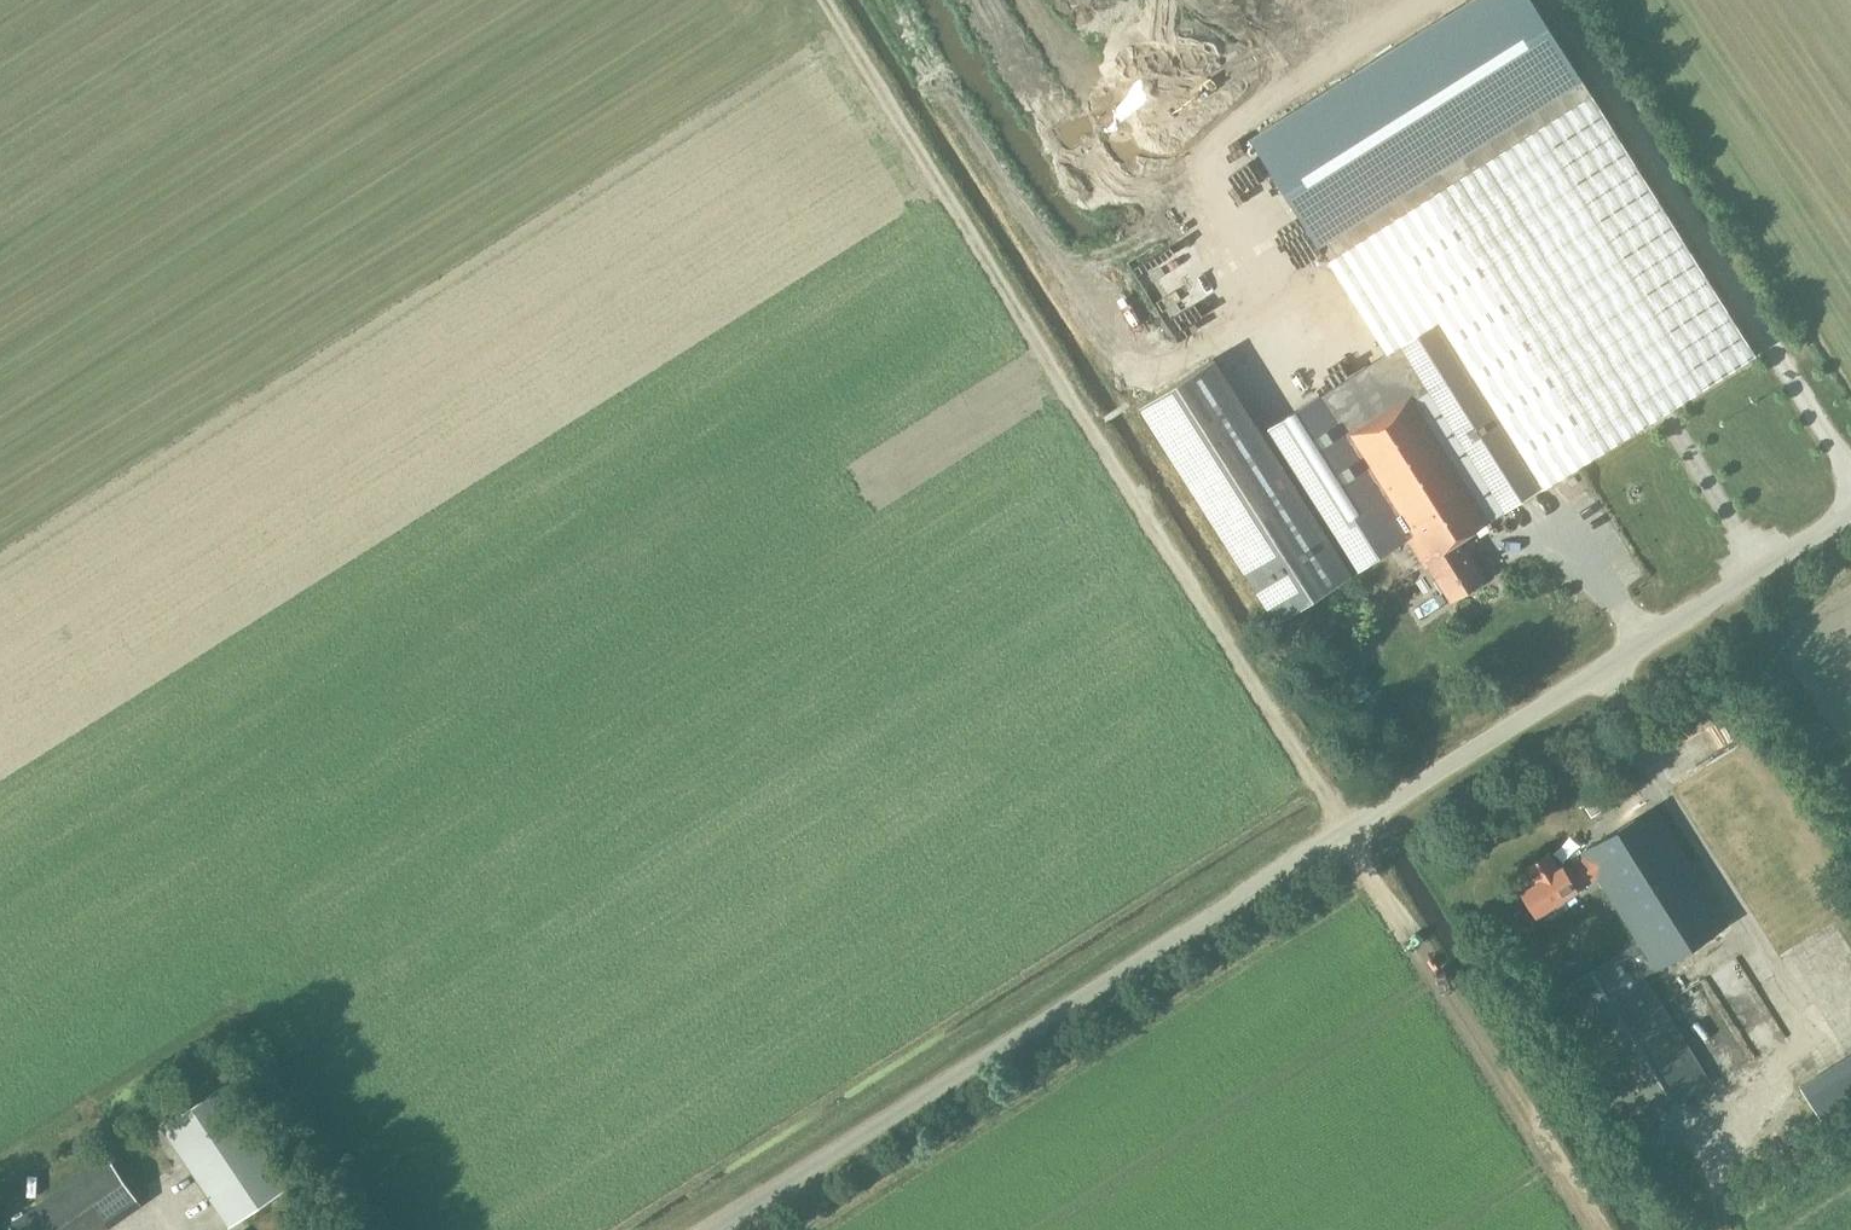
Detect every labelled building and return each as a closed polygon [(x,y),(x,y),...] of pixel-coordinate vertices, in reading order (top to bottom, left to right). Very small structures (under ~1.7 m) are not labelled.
[(1590,95),(1530,0),(1468,0),(1249,138),(1327,261),(1590,95)] [(1139,407),(1276,623),(1408,539),(1426,567),(1429,566),(1451,601),(1484,580),(1459,540),(1650,421),(1755,355),(1590,95),(1327,261),(1386,355),(1260,434),(1213,360),(1139,407)] [(1567,480),(1571,487),(1578,482),(1574,476),(1567,480)] [(1643,977),(1657,968),(1728,923),(1654,807),(1583,852),(1586,857),(1566,869),(1563,865),(1559,868),(1549,853),(1527,866),(1537,882),(1521,892),(1536,916),(1578,889),(1577,887),(1598,875),(1639,940),(1559,991),(1644,1125),(1710,1083),(1643,977)] [(1800,1086),(1821,1119),(1850,1101),(1850,1054),(1800,1086)] [(162,1124),(229,1226),(290,1185),(223,1084),(162,1124)] [(13,1229),(103,1229),(142,1203),(109,1156),(9,1224),(13,1229)]
